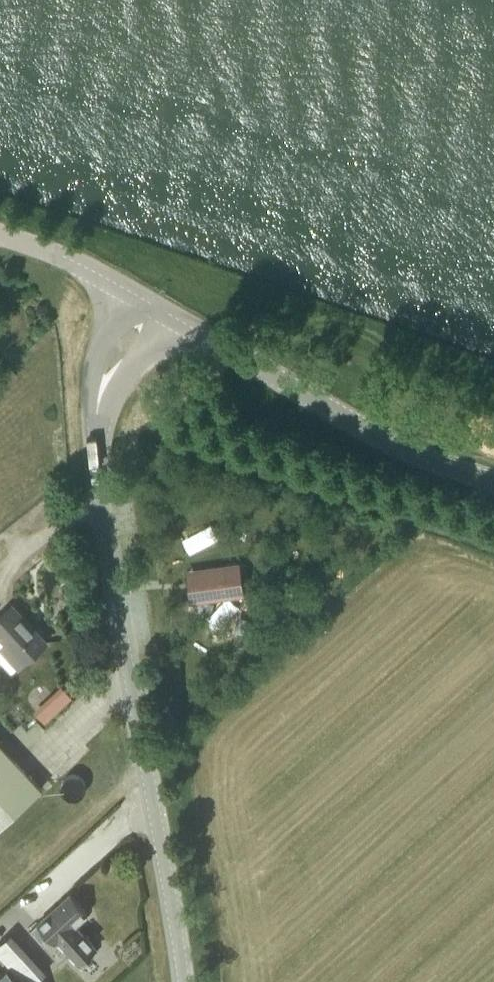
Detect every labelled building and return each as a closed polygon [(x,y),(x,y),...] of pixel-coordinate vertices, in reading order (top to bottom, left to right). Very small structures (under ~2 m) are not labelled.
[(197,570),(200,590),(201,600),(242,594),(238,565),(197,570)] [(44,641),(11,605),(0,614),(0,636),(5,641),(0,646),(0,647),(18,666),(44,641)] [(225,658),(237,630),(223,624),(212,653),(225,658)] [(53,697),(62,706),(70,698),(62,689),(53,697)] [(44,786),(11,752),(17,746),(7,735),(0,741),(0,825),(44,786)] [(95,947),(73,923),(86,912),(69,893),(31,928),(41,940),(48,933),(55,940),(56,939),(78,962),(95,947)] [(8,935),(0,942),(0,953),(25,981),(35,981),(43,975),(8,935)] [(0,973),(0,981),(22,981),(8,966),(0,973)]
